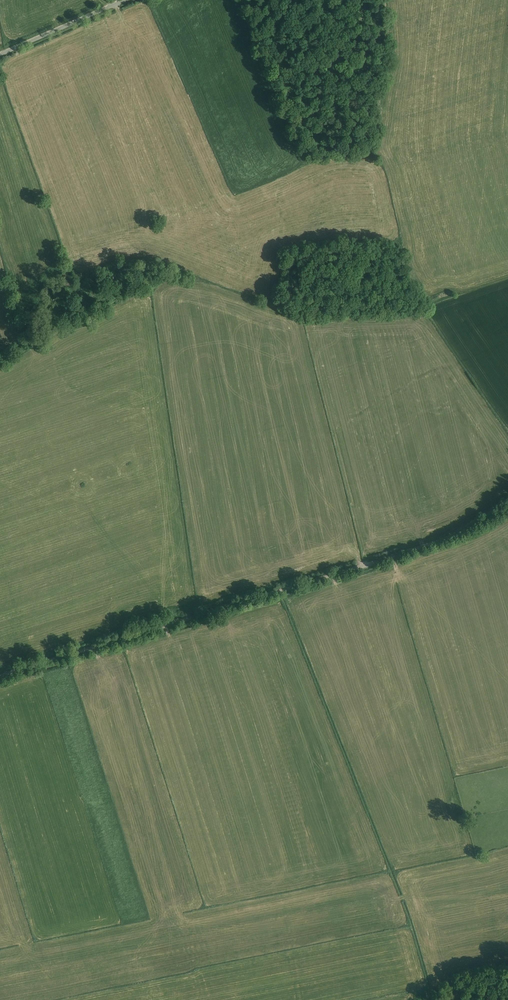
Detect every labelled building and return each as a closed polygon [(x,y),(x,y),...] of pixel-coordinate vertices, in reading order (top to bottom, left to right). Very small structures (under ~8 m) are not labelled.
[(451,291),(429,299),(431,304),(453,296),(451,291)]
